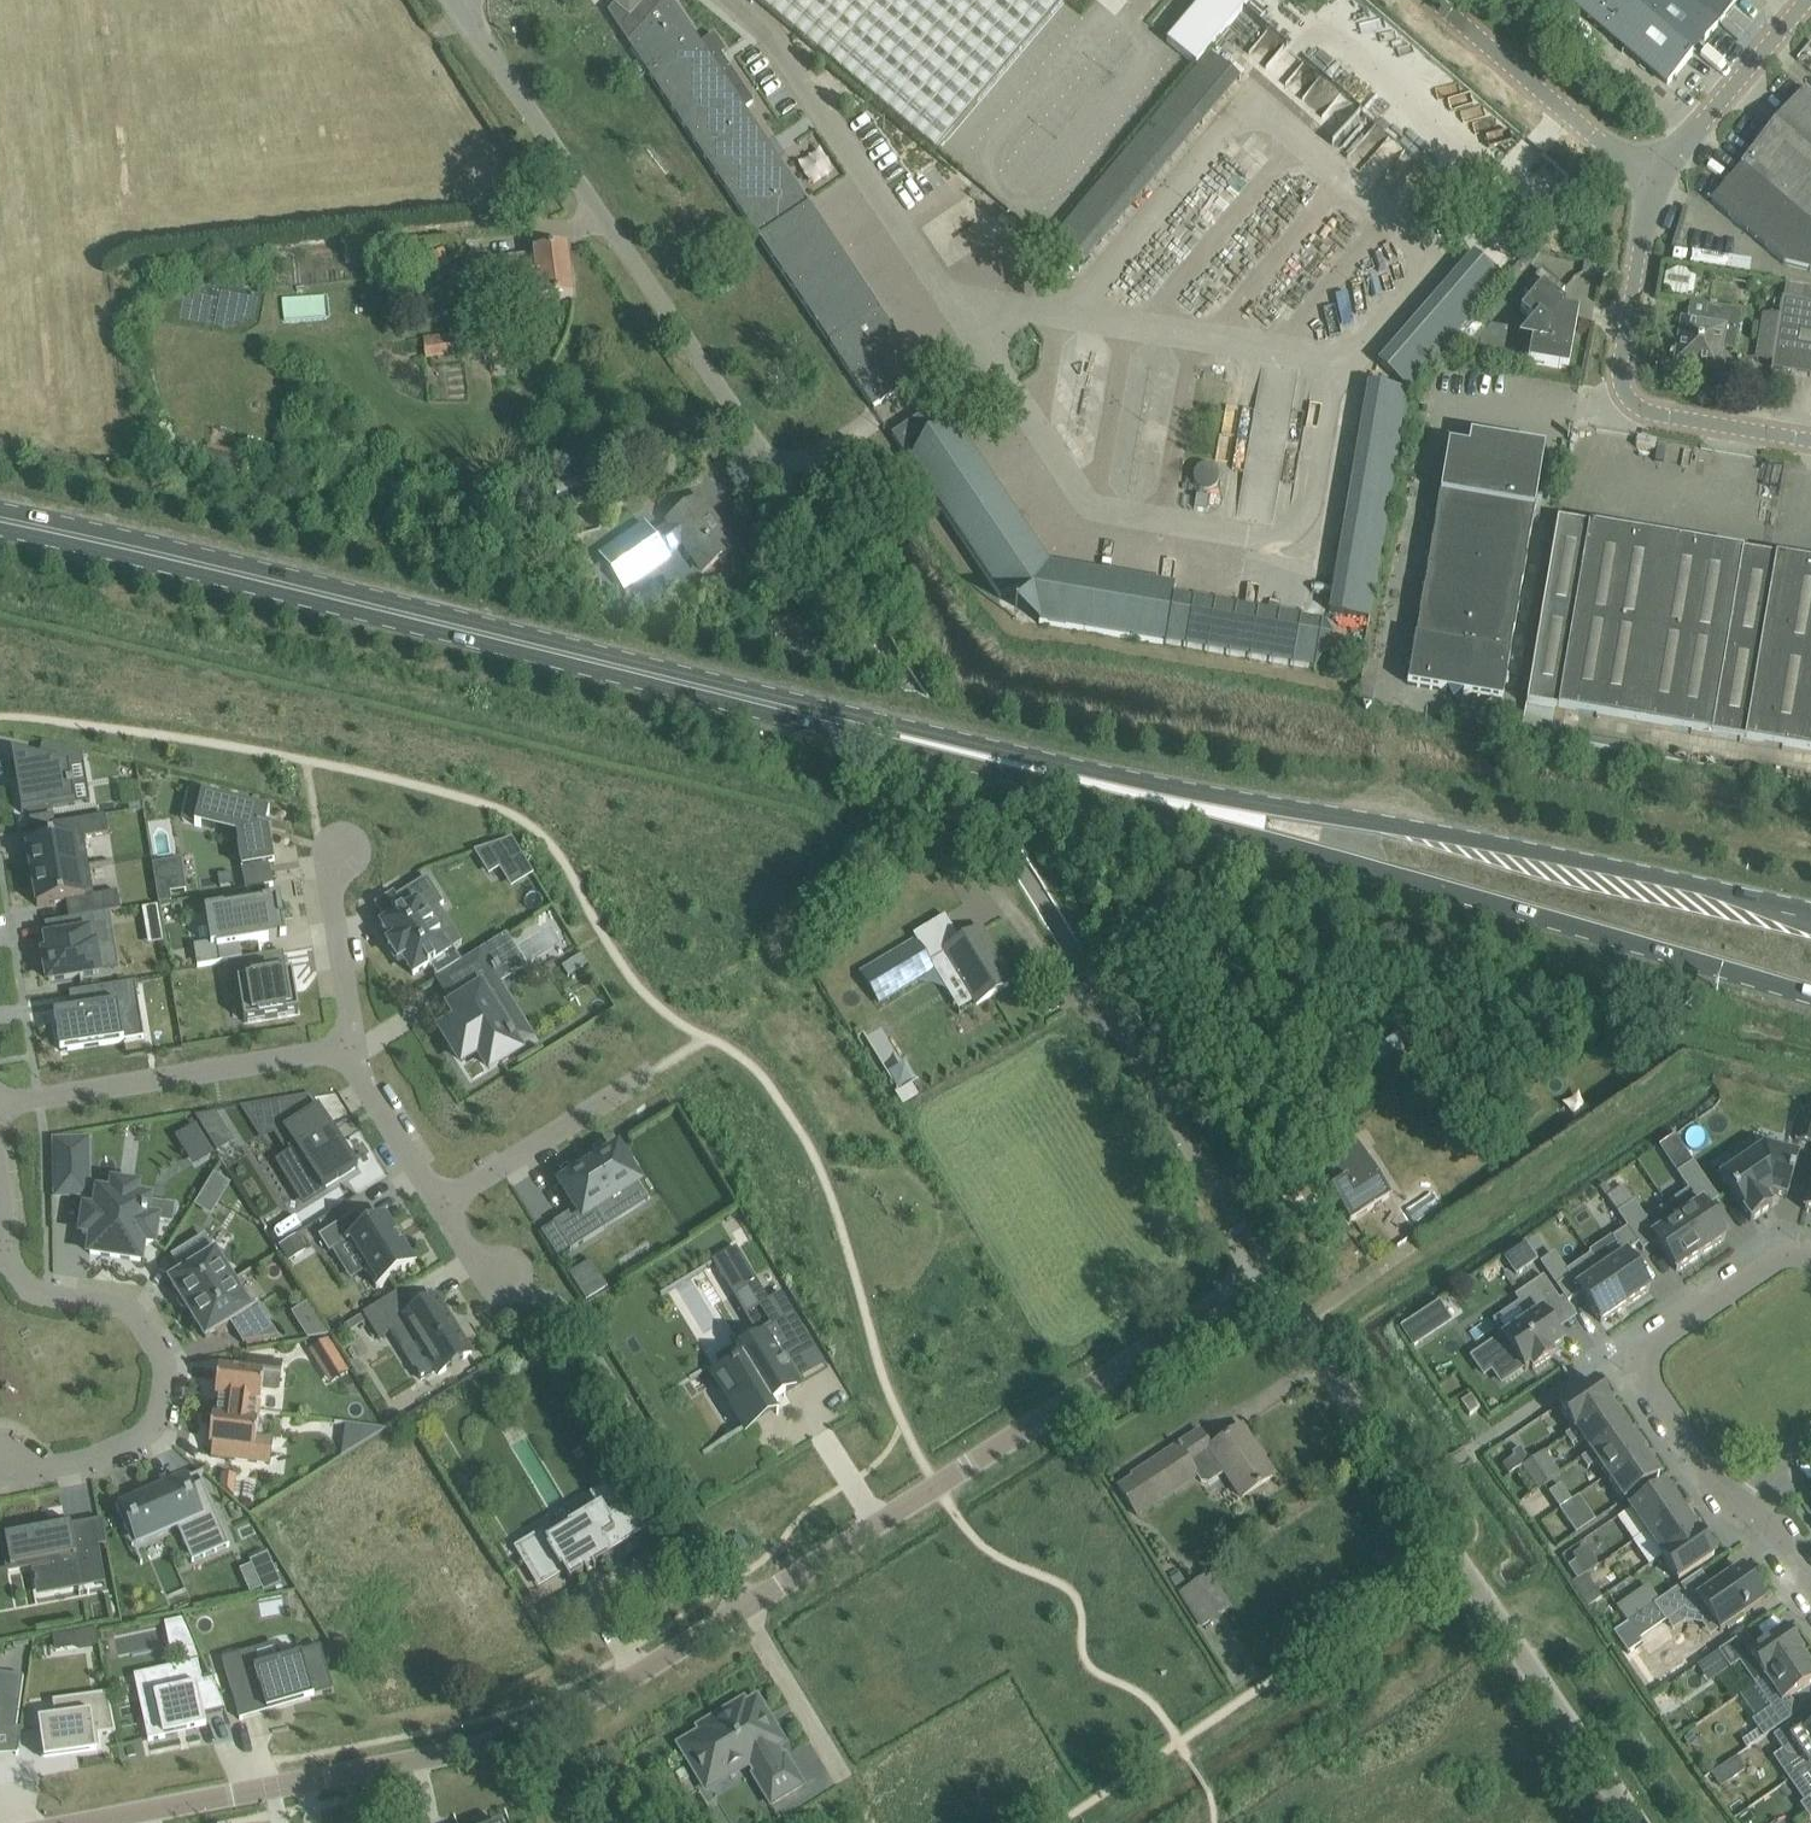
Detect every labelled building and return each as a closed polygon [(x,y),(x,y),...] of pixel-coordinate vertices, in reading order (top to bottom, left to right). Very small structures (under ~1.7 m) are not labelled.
[(614,6),(608,14),(873,409),(923,375),(745,110),(754,104),(732,72),(721,56),(725,53),(714,37),(702,45),(671,0),(607,0),(614,6)] [(936,152),(1065,0),(756,0),(936,152)] [(1167,42),(1193,64),(1196,67),(1208,52),(1253,0),(1202,0),(1167,42)] [(1667,86),(1740,0),(1568,0),(1667,86)] [(1742,165),(1711,202),(1729,218),(1785,265),(1810,272),(1810,96),(1806,91),(1742,165)] [(568,249),(535,253),(536,257),(486,263),(491,304),(550,297),(551,299),(573,296),(568,249)] [(1597,264),(1585,262),(1583,275),(1596,277),(1597,264)] [(1525,292),(1532,298),(1521,311),(1535,322),(1528,363),(1569,370),(1579,311),(1565,308),(1566,304),(1559,298),(1565,290),(1542,271),(1525,292)] [(1663,288),(1673,296),(1681,297),(1693,294),(1696,280),(1686,272),(1677,271),(1665,276),(1663,288)] [(1771,371),(1810,378),(1810,289),(1788,285),(1785,300),(1783,300),(1780,316),(1775,347),(1773,362),(1771,371)] [(1676,356),(1682,365),(1718,371),(1721,350),(1735,352),(1737,340),(1742,312),(1707,306),(1704,325),(1682,321),(1676,356)] [(1766,314),(1761,345),(1775,347),(1780,316),(1766,314)] [(530,328),(502,331),(502,334),(488,336),(490,362),(533,358),(530,328)] [(462,335),(424,338),(427,361),(464,356),(462,335)] [(938,406),(892,436),(910,463),(1001,599),(1029,598),(1039,624),(1166,645),(1176,587),(1049,566),(959,430),(956,433),(938,406)] [(1469,450),(1448,447),(1408,686),(1503,702),(1546,449),(1471,436),(1469,450)] [(1266,498),(1243,494),(1239,515),(1263,519),(1266,498)] [(600,555),(624,589),(668,558),(666,555),(683,543),(703,572),(735,550),(700,500),(668,522),(670,525),(653,537),(644,524),(600,555)] [(1628,724),(1810,755),(1810,564),(1558,522),(1521,735),(1660,758),(1662,750),(1553,731),(1555,719),(1577,723),(1578,715),(1595,718),(1594,728),(1614,732),(1616,721),(1619,722),(1617,733),(1626,734),(1628,724)] [(85,766),(82,752),(43,743),(42,745),(45,746),(42,760),(12,753),(22,814),(75,805),(73,790),(75,789),(74,783),(71,783),(69,767),(83,765),(83,766),(85,766)] [(202,796),(195,826),(201,827),(202,826),(214,829),(215,825),(237,830),(239,842),(238,842),(243,871),(275,865),(270,837),(267,836),(268,831),(271,832),(272,830),(261,827),(264,814),(269,816),(270,812),(265,811),(266,807),(239,800),(238,804),(202,796)] [(56,842),(27,846),(32,877),(90,867),(88,859),(85,839),(109,835),(106,816),(54,825),(55,832),(56,842)] [(512,841),(483,859),(492,874),(522,857),(512,841)] [(181,859),(153,864),(156,884),(159,906),(173,903),(171,894),(186,891),(181,859)] [(90,867),(32,877),(38,907),(66,903),(69,920),(95,915),(121,911),(118,893),(94,896),(90,867)] [(404,913),(383,927),(393,943),(389,946),(399,963),(403,960),(414,976),(430,966),(438,978),(460,964),(462,962),(453,948),(447,952),(438,939),(440,938),(436,931),(434,932),(431,928),(433,927),(429,920),(427,921),(425,917),(444,905),(427,878),(395,898),(404,913)] [(218,910),(211,911),(217,945),(220,964),(223,963),(242,960),(240,946),(269,942),(269,941),(287,938),(282,907),(278,907),(277,902),(281,901),(281,899),(262,902),(262,903),(241,907),(239,897),(220,900),(221,908),(218,908),(218,910)] [(51,955),(45,956),(50,982),(99,973),(95,950),(111,947),(107,924),(97,926),(95,915),(69,920),(56,922),(59,940),(49,942),(51,955)] [(996,956),(981,931),(942,955),(974,1007),(1009,986),(992,959),(996,956)] [(460,1037),(450,1043),(462,1062),(479,1051),(490,1069),(518,1052),(512,1043),(514,1042),(510,1036),(509,1037),(504,1029),(519,1019),(503,993),(500,994),(497,989),(495,985),(524,967),(512,948),(508,950),(506,946),(509,944),(504,936),(462,962),(460,964),(468,977),(478,993),(453,1009),(461,1022),(454,1026),(460,1037)] [(860,975),(879,1005),(933,972),(916,941),(860,975)] [(242,960),(223,963),(227,986),(238,984),(245,1023),(299,1014),(293,974),(277,976),(273,955),(242,960)] [(571,961),(562,967),(568,977),(578,971),(571,961)] [(85,1010),(54,1015),(61,1052),(125,1042),(119,1007),(139,1004),(136,983),(82,991),(85,1010)] [(911,1085),(895,1095),(902,1107),(918,1097),(911,1085)] [(290,1154),(316,1195),(358,1169),(321,1109),(295,1125),(280,1101),(245,1107),(263,1134),(283,1121),(300,1148),(290,1154)] [(1796,1140),(1810,1145),(1810,1102),(1808,1101),(1796,1140)] [(214,1115),(195,1118),(208,1138),(223,1129),(214,1115)] [(88,1142),(56,1143),(57,1197),(89,1196),(88,1142)] [(1331,1193),(1350,1223),(1391,1197),(1356,1143),(1346,1150),(1325,1163),(1336,1179),(1338,1178),(1343,1185),(1331,1193)] [(1798,1158),(1764,1148),(1721,1178),(1751,1222),(1772,1207),(1766,1198),(1772,1194),(1787,1199),(1798,1158)] [(618,1149),(561,1185),(576,1209),(554,1224),(571,1251),(607,1229),(596,1211),(640,1184),(618,1149)] [(1689,1191),(1667,1205),(1702,1256),(1726,1239),(1705,1209),(1719,1199),(1694,1162),(1677,1174),(1689,1191)] [(214,1174),(205,1189),(220,1199),(230,1184),(214,1174)] [(86,1211),(83,1234),(93,1236),(90,1254),(141,1262),(144,1243),(154,1244),(157,1221),(147,1220),(149,1201),(136,1199),(137,1188),(114,1185),(113,1196),(99,1194),(97,1213),(86,1211)] [(1628,1229),(1639,1246),(1643,1251),(1657,1242),(1677,1272),(1702,1256),(1667,1205),(1646,1220),(1635,1203),(1618,1214),(1628,1229)] [(330,1254),(348,1242),(351,1241),(368,1268),(365,1270),(377,1289),(416,1265),(386,1217),(368,1228),(358,1212),(319,1236),(330,1254)] [(1615,1263),(1602,1272),(1626,1307),(1650,1291),(1626,1255),(1639,1246),(1628,1229),(1613,1239),(1616,1244),(1606,1251),(1615,1263)] [(180,1269),(170,1282),(178,1294),(177,1299),(182,1308),(187,1309),(188,1311),(233,1283),(205,1237),(173,1257),(180,1269)] [(294,1237),(281,1246),(289,1258),(302,1250),(294,1237)] [(1526,1245),(1506,1259),(1517,1274),(1534,1262),(1529,1254),(1531,1253),(1526,1245)] [(737,1248),(660,1294),(661,1296),(714,1265),(733,1296),(749,1287),(774,1328),(737,1350),(744,1362),(738,1366),(737,1365),(732,1368),(733,1370),(725,1375),(739,1397),(729,1403),(745,1430),(775,1411),(778,1415),(779,1414),(774,1405),(804,1386),(788,1359),(813,1344),(812,1343),(803,1348),(788,1323),(796,1318),(782,1293),(769,1301),(737,1248)] [(591,1261),(568,1275),(584,1303),(608,1289),(591,1261)] [(1626,1307),(1602,1272),(1579,1287),(1572,1277),(1557,1287),(1568,1303),(1581,1294),(1602,1324),(1626,1307)] [(1503,1337),(1473,1358),(1484,1374),(1493,1368),(1502,1382),(1524,1367),(1526,1370),(1530,1367),(1533,1370),(1554,1356),(1552,1352),(1564,1344),(1556,1333),(1542,1313),(1560,1300),(1544,1276),(1515,1296),(1519,1303),(1530,1319),(1504,1337),(1503,1337)] [(233,1283),(188,1311),(206,1339),(237,1333),(243,1344),(279,1338),(258,1305),(250,1310),(233,1283)] [(399,1293),(363,1315),(378,1340),(391,1332),(403,1350),(418,1341),(439,1375),(452,1367),(452,1368),(460,1363),(459,1363),(472,1355),(437,1300),(424,1308),(424,1307),(418,1311),(418,1312),(413,1315),(399,1293)] [(1410,1322),(1399,1328),(1412,1347),(1422,1340),(1410,1322)] [(320,1323),(305,1332),(309,1340),(329,1337),(320,1323)] [(328,1341),(312,1352),(323,1369),(339,1359),(328,1341)] [(220,1369),(216,1398),(220,1399),(219,1401),(218,1408),(260,1413),(263,1387),(280,1389),(283,1365),(250,1361),(248,1372),(220,1369)] [(1559,1406),(1575,1430),(1575,1431),(1611,1406),(1594,1382),(1559,1406)] [(1481,1407),(1473,1396),(1463,1403),(1470,1414),(1481,1407)] [(1581,1439),(1591,1453),(1591,1454),(1627,1429),(1611,1406),(1575,1431),(1575,1430),(1565,1436),(1572,1446),(1581,1439)] [(214,1417),(210,1447),(213,1447),(213,1451),(212,1458),(270,1465),(273,1441),(256,1439),(260,1413),(218,1408),(217,1417),(214,1417)] [(363,1426),(361,1446),(387,1429),(363,1426)] [(1134,1477),(1117,1488),(1137,1519),(1154,1508),(1198,1479),(1201,1483),(1208,1484),(1217,1478),(1223,1474),(1237,1496),(1240,1500),(1254,1490),(1274,1477),(1263,1459),(1260,1461),(1240,1431),(1243,1429),(1242,1428),(1213,1447),(1210,1449),(1189,1462),(1178,1445),(1133,1475),(1134,1477)] [(1597,1463),(1607,1477),(1643,1453),(1627,1429),(1591,1454),(1591,1453),(1581,1459),(1588,1469),(1597,1463)] [(1530,1462),(1520,1448),(1512,1453),(1515,1457),(1522,1467),(1530,1462)] [(1660,1477),(1643,1453),(1608,1478),(1624,1502),(1660,1477)] [(1515,1457),(1502,1466),(1509,1476),(1522,1467),(1515,1457)] [(1531,1461),(1530,1462),(1522,1467),(1533,1482),(1541,1476),(1531,1461)] [(223,1475),(222,1489),(234,1500),(236,1477),(223,1475)] [(177,1526),(185,1546),(223,1529),(203,1483),(185,1491),(182,1482),(163,1490),(162,1487),(116,1507),(126,1530),(133,1527),(140,1542),(177,1526)] [(1630,1510),(1646,1534),(1682,1510),(1665,1485),(1630,1510)] [(1568,1504),(1557,1488),(1549,1494),(1560,1510),(1568,1504)] [(249,1490),(239,1501),(250,1511),(260,1500),(249,1490)] [(543,1535),(520,1549),(540,1583),(562,1569),(570,1583),(594,1568),(614,1556),(610,1549),(637,1533),(627,1517),(635,1513),(628,1500),(603,1514),(600,1509),(546,1541),(543,1535)] [(1560,1510),(1570,1524),(1578,1519),(1568,1505),(1560,1510)] [(1646,1534),(1662,1557),(1698,1533),(1682,1510),(1646,1534)] [(106,1584),(99,1545),(71,1551),(65,1520),(44,1524),(43,1523),(0,1531),(0,1536),(1,1543),(4,1543),(9,1568),(41,1562),(42,1567),(49,1566),(54,1590),(102,1581),(103,1585),(106,1584)] [(1698,1533),(1662,1557),(1679,1581),(1714,1557),(1698,1533)] [(749,1549),(741,1535),(734,1539),(742,1553),(749,1549)] [(1607,1561),(1597,1548),(1589,1553),(1598,1567),(1607,1561)] [(268,1553),(250,1561),(256,1575),(274,1567),(268,1553)] [(1743,1616),(1764,1602),(1741,1569),(1712,1589),(1701,1573),(1654,1605),(1666,1623),(1684,1610),(1687,1614),(1704,1617),(1708,1614),(1720,1632),(1727,1627),(1729,1630),(1745,1619),(1743,1616)] [(1209,1574),(1179,1593),(1202,1629),(1232,1610),(1209,1574)] [(1616,1589),(1606,1575),(1599,1581),(1608,1595),(1616,1589)] [(1644,1612),(1634,1598),(1618,1609),(1628,1623),(1644,1612)] [(1739,1663),(1755,1686),(1801,1655),(1784,1630),(1756,1649),(1745,1633),(1718,1652),(1730,1669),(1739,1663)] [(97,1631),(77,1634),(79,1648),(99,1645),(97,1631)] [(194,1647),(180,1651),(182,1661),(199,1657),(194,1647)] [(225,1659),(223,1660),(232,1692),(250,1687),(259,1685),(261,1693),(266,1708),(278,1704),(309,1695),(311,1695),(312,1698),(314,1697),(334,1692),(321,1647),(299,1653),(300,1657),(256,1669),(253,1656),(227,1664),(225,1659)] [(1755,1686),(1771,1709),(1752,1722),(1764,1738),(1800,1713),(1790,1698),(1810,1683),(1810,1670),(1801,1655),(1755,1686)] [(149,1741),(174,1736),(171,1722),(225,1710),(212,1680),(197,1684),(194,1670),(142,1681),(152,1724),(145,1726),(149,1741)] [(24,1677),(0,1674),(0,1733),(16,1732),(24,1677)] [(45,1761),(97,1753),(97,1749),(102,1749),(100,1736),(116,1734),(108,1694),(69,1699),(71,1717),(39,1721),(40,1725),(38,1726),(42,1757),(44,1757),(45,1761)] [(765,1720),(768,1718),(757,1700),(746,1706),(744,1702),(700,1729),(702,1733),(681,1746),(707,1790),(749,1764),(756,1774),(753,1776),(771,1806),(803,1786),(785,1756),(783,1758),(777,1748),(783,1744),(772,1726),(769,1728),(765,1720)] [(1810,1766),(1810,1729),(1802,1717),(1773,1737),(1786,1756),(1796,1758),(1802,1754),(1810,1766)] [(1738,1755),(1725,1764),(1732,1775),(1746,1766),(1738,1755)] [(1810,1819),(1810,1798),(1800,1806),(1810,1820),(1810,1819)]
